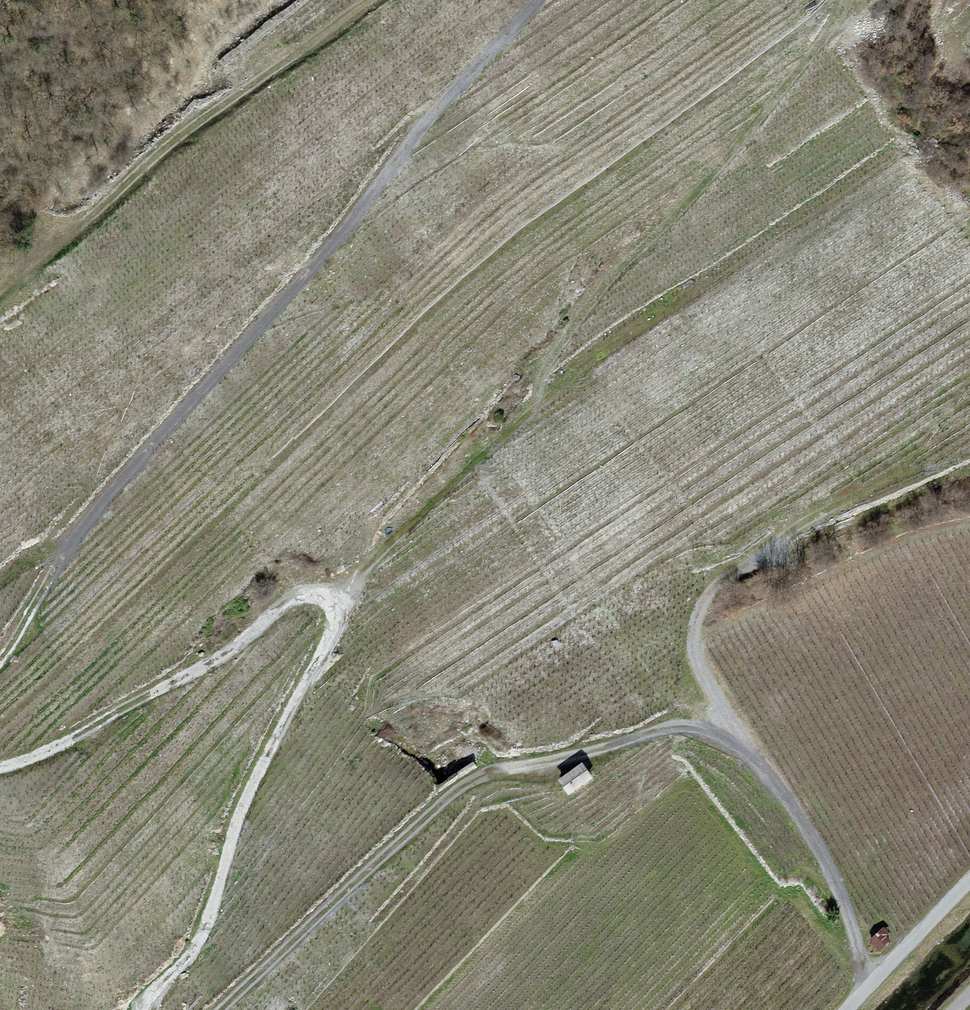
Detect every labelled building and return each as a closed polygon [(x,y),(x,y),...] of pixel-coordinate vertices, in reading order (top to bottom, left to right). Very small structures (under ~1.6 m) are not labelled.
[(871,940),(880,950),(889,941),(885,936),(887,933),(883,929),(871,940)]
